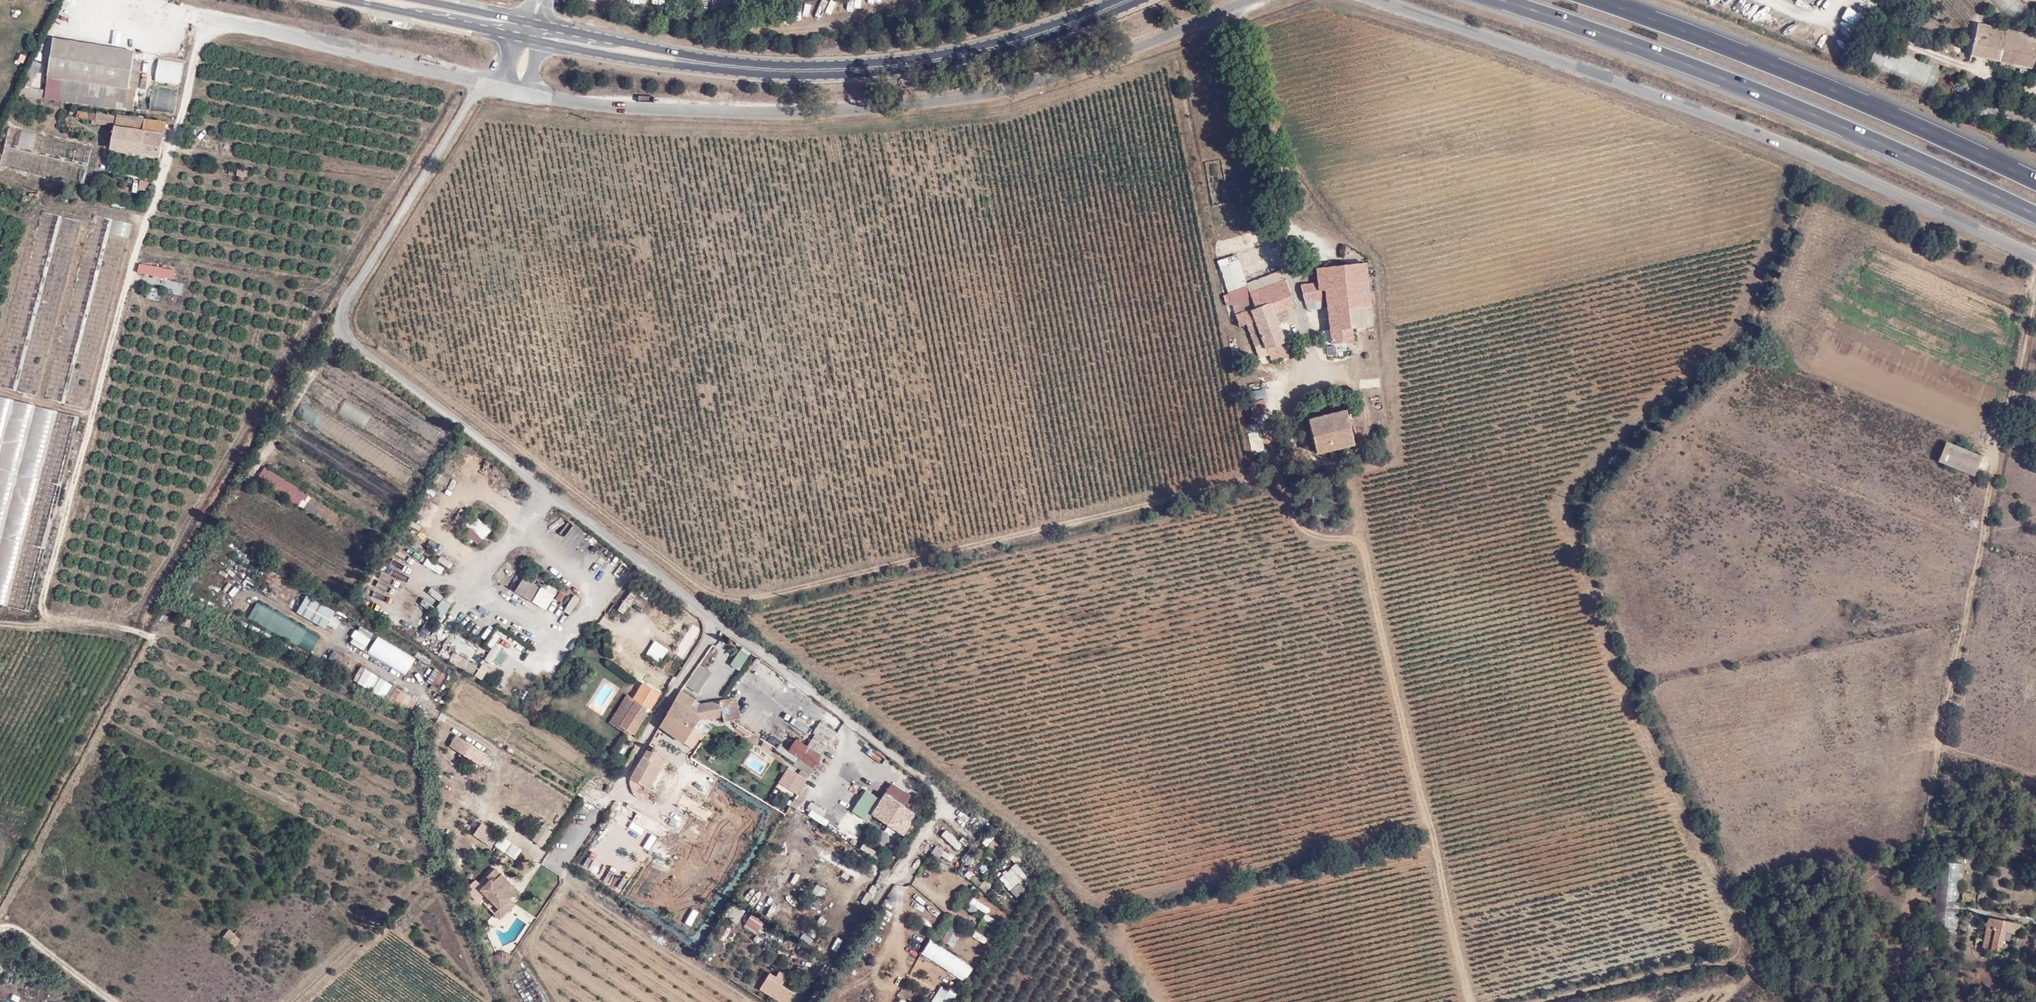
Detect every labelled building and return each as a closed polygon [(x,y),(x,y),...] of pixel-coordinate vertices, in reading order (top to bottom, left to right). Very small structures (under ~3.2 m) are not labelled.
[(2017,0),(1990,0),(2010,23),(2025,10),(2017,0)] [(2033,12),(2035,9),(2035,0),(2022,0),(2033,12)] [(1970,54),(2032,68),(2035,43),(2035,37),(1977,25),(1970,54)] [(134,52),(54,39),(44,99),(134,114),(143,62),(133,60),(134,52)] [(183,62),(159,59),(156,80),(180,84),(183,62)] [(177,90),(153,86),(149,110),(174,113),(177,90)] [(166,121),(116,112),(110,150),(160,159),(166,121)] [(10,125),(0,166),(0,167),(83,185),(93,145),(10,125)] [(42,211),(0,373),(0,386),(37,396),(82,221),(42,211)] [(92,214),(44,397),(86,408),(131,224),(92,214)] [(1248,278),(1238,251),(1215,260),(1228,293),(1225,294),(1229,305),(1234,303),(1242,323),(1248,320),(1264,363),(1289,353),(1285,344),(1289,343),(1279,317),(1302,308),(1286,264),(1248,278)] [(174,278),(175,269),(140,263),(138,272),(174,278)] [(1369,265),(1319,271),(1320,284),(1302,286),(1304,308),(1323,306),(1328,346),(1356,343),(1355,331),(1376,329),(1369,265)] [(79,416),(0,397),(0,604),(28,612),(79,416)] [(1264,400),(1249,404),(1252,417),(1267,414),(1264,400)] [(1348,413),(1310,423),(1319,459),(1357,449),(1348,413)] [(299,443),(305,432),(296,427),(289,437),(299,443)] [(1250,435),(1253,448),(1260,446),(1258,434),(1250,435)] [(1973,475),(1980,457),(1945,443),(1938,461),(1973,475)] [(316,499),(264,466),(256,480),(308,512),(316,499)] [(479,546),(492,530),(479,520),(466,535),(479,546)] [(442,557),(438,561),(450,569),(453,565),(442,557)] [(442,574),(445,568),(427,560),(424,567),(442,574)] [(541,589),(523,578),(520,584),(515,591),(532,602),(541,589)] [(554,596),(542,588),(541,589),(532,602),(545,610),(554,596)] [(561,602),(566,592),(560,589),(555,599),(561,602)] [(429,601),(440,602),(440,591),(429,591),(429,601)] [(572,594),(564,610),(571,614),(579,598),(572,594)] [(250,596),(240,614),(310,654),(321,636),(250,596)] [(326,630),(336,612),(307,596),(297,614),(326,630)] [(628,596),(617,611),(622,615),(633,600),(628,596)] [(442,619),(452,605),(444,600),(435,613),(442,619)] [(360,626),(349,642),(364,652),(374,635),(360,626)] [(602,634),(604,658),(611,658),(609,633),(602,634)] [(407,675),(417,658),(377,636),(368,653),(407,675)] [(645,654),(659,663),(668,650),(654,641),(645,654)] [(493,645),(485,661),(502,669),(510,654),(493,645)] [(544,666),(557,671),(562,655),(549,651),(544,666)] [(334,652),(327,662),(341,671),(348,661),(334,652)] [(453,653),(448,662),(473,675),(478,666),(453,653)] [(474,677),(483,681),(490,668),(481,664),(474,677)] [(697,695),(712,674),(699,665),(684,686),(697,695)] [(404,711),(412,697),(361,668),(353,682),(404,711)] [(439,671),(429,688),(436,692),(446,675),(439,671)] [(702,704),(680,690),(659,728),(683,746),(701,723),(722,717),(724,723),(741,719),(737,697),(702,704)] [(651,711),(627,695),(609,723),(634,738),(651,711)] [(800,712),(793,724),(809,733),(816,720),(800,712)] [(836,733),(820,722),(812,733),(815,735),(807,746),(798,739),(789,751),(800,758),(783,784),(796,792),(836,733)] [(486,755),(455,735),(449,745),(480,765),(486,755)] [(660,755),(646,748),(628,780),(650,792),(662,769),(655,765),(660,755)] [(885,795),(871,816),(904,838),(918,817),(885,795)] [(686,814),(674,807),(663,826),(675,833),(686,814)] [(613,821),(623,827),(628,818),(618,812),(613,821)] [(487,846),(496,832),(481,822),(472,836),(487,846)] [(533,841),(542,846),(551,832),(546,829),(549,825),(545,823),(542,826),(533,841)] [(956,851),(962,846),(947,831),(941,836),(956,851)] [(504,836),(496,846),(510,858),(518,848),(504,836)] [(936,846),(933,852),(949,862),(952,857),(936,846)] [(500,862),(504,854),(495,850),(491,857),(500,862)] [(1010,860),(1017,865),(1022,859),(1014,854),(1010,860)] [(1025,890),(1022,887),(1030,880),(1014,864),(998,880),(1017,899),(1025,890)] [(517,892),(496,870),(486,879),(490,883),(480,892),(499,912),(495,915),(500,920),(517,904),(511,898),(517,892)] [(973,874),(968,882),(986,892),(990,885),(973,874)] [(812,893),(821,900),(827,891),(818,885),(812,893)] [(975,899),(971,904),(984,915),(988,910),(975,899)] [(759,933),(763,919),(746,914),(742,928),(759,933)] [(991,925),(994,919),(984,914),(981,920),(991,925)] [(2022,924),(1986,918),(1981,949),(2000,953),(2004,933),(2020,936),(2022,924)] [(941,943),(954,948),(961,927),(948,923),(941,943)] [(229,929),(223,936),(233,945),(240,938),(229,929)] [(970,937),(983,945),(987,939),(974,931),(970,937)] [(507,951),(501,951),(488,958),(492,967),(502,962),(505,962),(507,963),(513,955),(507,951)] [(510,975),(526,1001),(549,1001),(527,965),(510,975)] [(780,987),(785,978),(769,970),(758,992),(777,1001),(788,1001),(792,993),(780,987)] [(956,997),(947,992),(942,1001),(953,1001),(956,997)]
